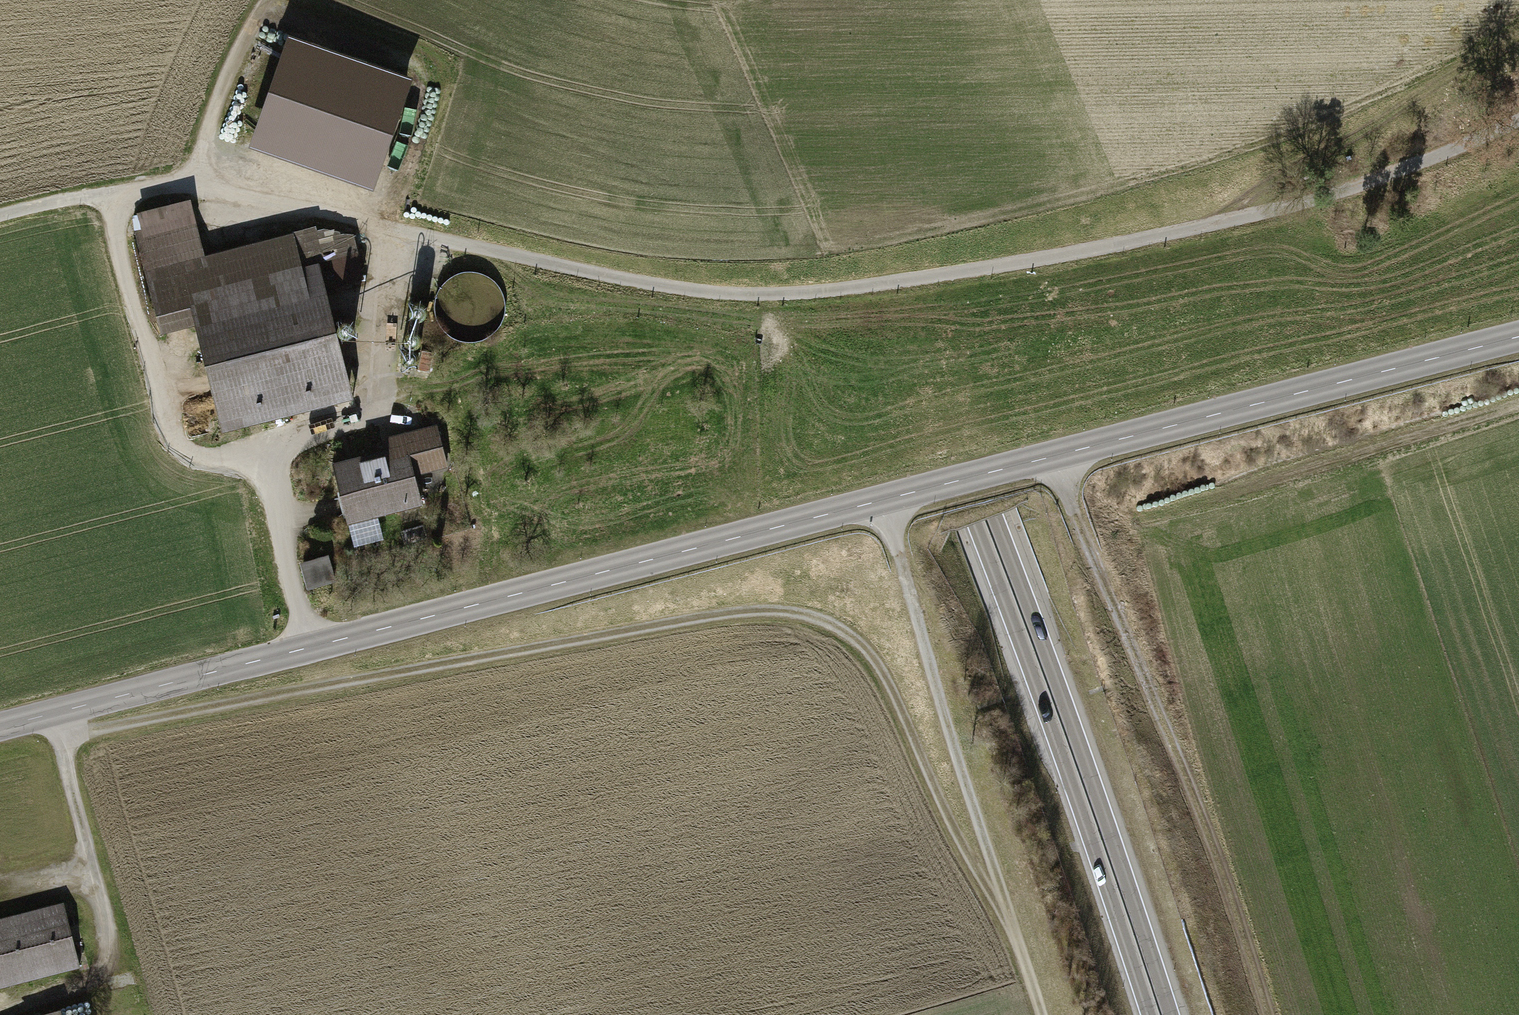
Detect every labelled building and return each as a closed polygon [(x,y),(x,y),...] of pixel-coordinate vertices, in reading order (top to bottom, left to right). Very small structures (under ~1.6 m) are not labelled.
[(286,28),(251,141),(379,180),(414,66),(286,28)] [(157,340),(195,330),(323,294),(364,284),(352,239),(312,231),(202,261),(191,223),(130,240),(157,340)] [(352,398),(323,294),(195,330),(223,433),(352,398)] [(389,455),(333,468),(347,523),(420,505),(414,478),(445,471),(435,428),(385,441),(389,455)] [(331,561),(301,568),(306,594),(337,587),(331,561)] [(73,967),(57,903),(0,917),(0,985),(73,967)]
